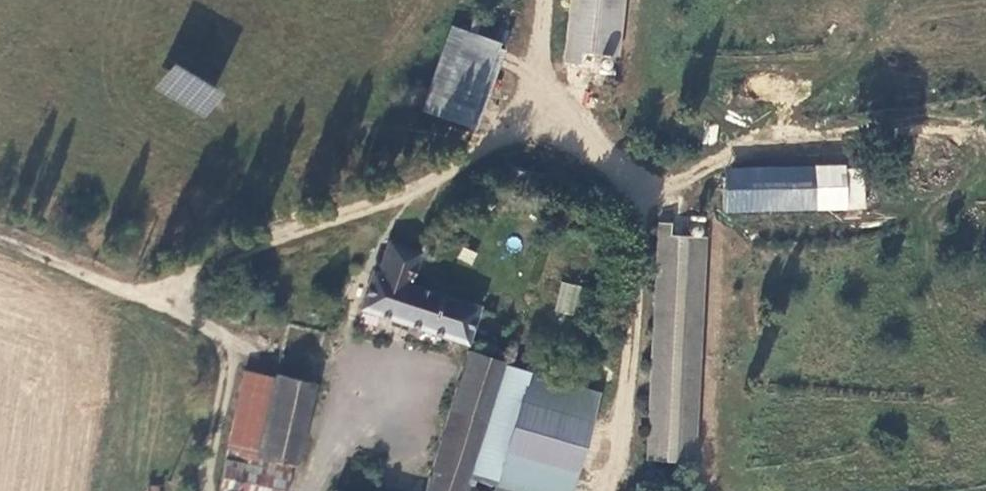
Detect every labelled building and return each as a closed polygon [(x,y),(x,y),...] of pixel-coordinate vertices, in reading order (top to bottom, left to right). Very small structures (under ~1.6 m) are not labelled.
[(565,64),(576,65),(578,53),(612,57),(618,0),(571,0),(565,64)] [(445,30),(418,115),(468,131),(495,46),(445,30)] [(205,120),(222,92),(173,62),(156,89),(205,120)] [(670,224),(658,224),(647,461),(693,464),(705,238),(669,236),(670,224)] [(362,309),(508,358),(520,323),(410,286),(421,253),(390,243),(379,275),(374,273),(362,309)] [(561,281),(554,312),(574,316),(580,285),(561,281)] [(502,366),(504,366),(504,364),(468,351),(425,490),(461,490),(465,479),(502,366)] [(502,366),(465,479),(509,490),(571,490),(599,395),(504,366),(502,366)] [(274,380),(246,373),(216,490),(282,490),(288,467),(255,459),(274,380)] [(274,380),(255,459),(288,467),(294,468),(312,384),(276,373),(274,380)] [(465,479),(461,490),(509,490),(465,479)]
